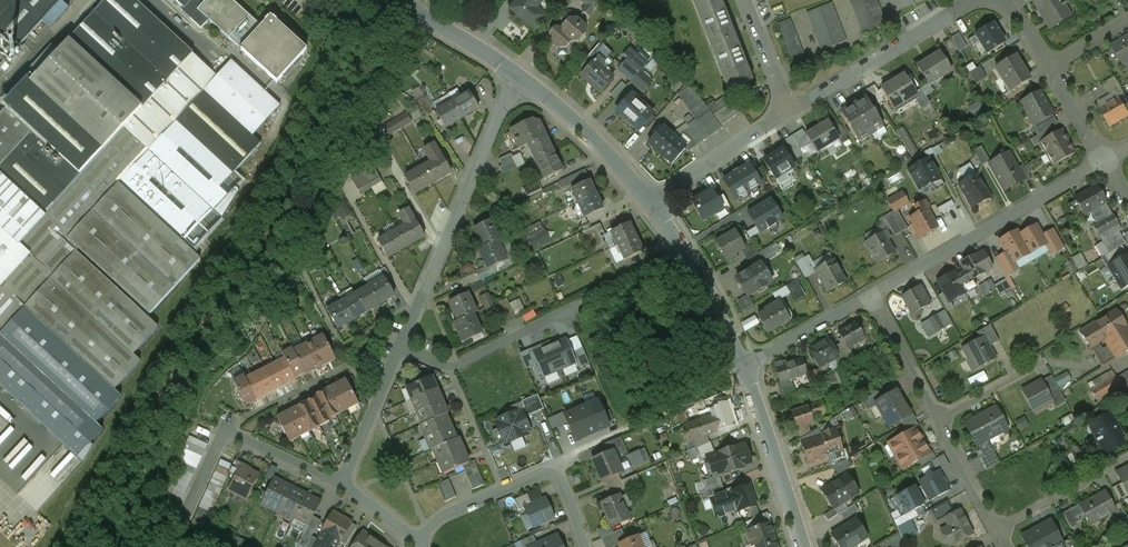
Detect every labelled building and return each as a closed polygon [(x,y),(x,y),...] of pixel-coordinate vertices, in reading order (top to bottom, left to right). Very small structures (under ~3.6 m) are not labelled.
[(61,0),(0,0),(0,65),(61,0)] [(142,107),(193,52),(136,0),(104,0),(68,40),(109,77),(142,107)] [(228,39),(249,16),(231,0),(176,0),(182,5),(183,12),(200,28),(208,20),(228,39)] [(516,1),(520,4),(513,12),(534,30),(545,16),(534,7),(540,0),(517,0),(516,1)] [(603,0),(581,0),(588,6),(583,12),(589,17),(603,0)] [(728,91),(752,81),(720,0),(692,0),(728,91)] [(864,34),(887,25),(876,0),(850,0),(864,34)] [(906,24),(920,19),(916,9),(927,5),(925,0),(899,0),(906,24)] [(1034,1),(1050,29),(1068,18),(1062,8),(1067,6),(1065,3),(1063,5),(1060,0),(1035,0),(1034,1)] [(831,3),(819,8),(821,14),(834,9),(831,3)] [(819,8),(806,13),(809,19),(821,14),(819,8)] [(834,9),(821,14),(824,20),(836,16),(834,9)] [(821,14),(809,19),(811,26),(824,20),(821,14)] [(228,39),(241,50),(261,27),(249,16),(228,39)] [(836,16),(824,20),(826,27),(839,22),(836,16)] [(306,49),(270,17),(261,27),(241,50),(277,82),(306,49)] [(796,60),(808,56),(793,18),(781,23),(796,60)] [(569,20),(562,27),(554,28),(549,34),(550,42),(557,49),(566,48),(571,43),(579,42),(586,34),(585,26),(577,19),(569,20)] [(824,20),(811,26),(814,32),(826,27),(824,20)] [(839,22),(826,27),(828,33),(841,28),(839,22)] [(993,24),(975,35),(981,44),(983,43),(988,52),(987,53),(988,54),(1005,43),(993,24)] [(826,27),(814,32),(816,38),(828,33),(826,27)] [(841,28),(828,33),(831,39),(844,34),(841,28)] [(828,33),(816,38),(819,44),(831,39),(828,33)] [(844,34),(831,39),(834,46),(846,41),(844,34)] [(959,34),(952,38),(959,52),(967,47),(959,34)] [(1112,47),(1123,65),(1127,62),(1127,37),(1112,47)] [(831,39),(819,44),(821,50),(834,46),(831,39)] [(68,40),(29,81),(70,119),(109,77),(68,40)] [(601,42),(578,68),(584,73),(594,62),(599,66),(612,52),(601,42)] [(25,306),(74,251),(77,248),(67,238),(117,183),(121,179),(218,74),(198,56),(193,52),(142,107),(101,149),(80,174),(64,191),(60,187),(39,210),(30,219),(11,240),(17,245),(28,256),(28,257),(0,287),(0,332),(25,306)] [(647,63),(635,52),(619,69),(631,80),(640,71),(647,63)] [(939,52),(917,66),(928,84),(928,85),(929,84),(942,76),(943,77),(951,72),(939,52)] [(1015,56),(995,68),(1010,92),(1030,80),(1015,56)] [(279,106),(230,61),(218,74),(121,179),(193,247),(221,218),(213,209),(241,181),(232,172),(259,143),(252,134),(279,106)] [(584,73),(581,76),(600,93),(613,78),(599,66),(594,62),(584,73)] [(980,66),(969,73),(974,85),(986,78),(980,66)] [(652,82),(640,71),(631,80),(643,91),(652,82)] [(904,75),(881,89),(894,110),(916,96),(917,96),(915,92),(904,75)] [(109,77),(70,119),(101,149),(142,107),(109,77)] [(1115,77),(1103,84),(1107,90),(1119,84),(1115,77)] [(2,103),(6,108),(32,130),(63,158),(80,174),(101,149),(70,119),(29,81),(25,78),(2,103)] [(612,93),(617,99),(630,87),(625,81),(612,93)] [(928,84),(921,89),(925,96),(933,91),(929,84),(928,85),(928,84)] [(1119,84),(1107,90),(1114,102),(1120,99),(1121,100),(1126,96),(1119,84)] [(885,101),(875,85),(868,89),(878,105),(885,101)] [(713,116),(703,102),(689,87),(679,95),(697,120),(708,137),(721,127),(720,126),(713,116)] [(457,89),(448,95),(452,102),(461,97),(457,89)] [(878,105),(868,89),(862,93),(865,99),(866,98),(872,108),(878,105)] [(925,96),(921,89),(915,92),(917,96),(916,96),(923,108),(930,103),(925,96)] [(461,97),(452,102),(462,118),(478,109),(469,92),(461,97)] [(1040,92),(1021,103),(1033,123),(1034,124),(1047,117),(1052,114),(1040,92)] [(653,114),(631,95),(616,112),(638,131),(653,114)] [(434,114),(424,97),(417,101),(427,118),(434,114)] [(865,99),(841,114),(857,141),(865,136),(867,139),(876,134),(874,130),(882,125),(872,108),(866,98),(865,99)] [(739,99),(729,104),(737,115),(743,110),(739,99)] [(1101,110),(1110,127),(1127,116),(1127,113),(1121,100),(1120,99),(1114,102),(1101,110)] [(975,114),(987,110),(983,101),(972,105),(975,114)] [(452,102),(436,112),(445,128),(462,118),(452,102)] [(729,104),(713,116),(720,126),(737,115),(729,104)] [(32,130),(6,108),(0,115),(0,165),(32,130)] [(407,114),(396,121),(400,127),(411,121),(407,114)] [(1047,117),(1034,124),(1033,123),(1031,124),(1038,135),(1045,132),(1053,127),(1047,117)] [(697,120),(688,126),(691,130),(677,140),(686,148),(685,148),(688,151),(708,137),(697,120)] [(396,121),(385,127),(389,134),(400,127),(396,121)] [(532,121),(510,131),(519,149),(528,144),(526,141),(544,133),(539,123),(532,121)] [(829,122),(806,135),(816,152),(839,139),(829,122)] [(677,140),(663,128),(649,144),(663,156),(662,156),(671,164),(685,148),(686,148),(677,140)] [(11,240),(30,219),(20,210),(16,214),(8,207),(12,202),(2,194),(12,183),(39,210),(60,187),(24,155),(33,145),(55,166),(63,158),(32,130),(0,165),(0,231),(11,240)] [(1048,137),(1039,142),(1040,143),(1046,154),(1068,142),(1061,130),(1048,137)] [(808,146),(799,132),(792,136),(801,150),(808,146)] [(1038,135),(1030,140),(1034,146),(1040,143),(1039,142),(1048,137),(1045,132),(1038,135)] [(544,133),(526,141),(528,144),(535,160),(553,151),(544,133)] [(1068,142),(1046,154),(1053,166),(1075,153),(1068,142)] [(64,191),(80,174),(63,158),(55,166),(33,145),(24,155),(60,187),(64,191)] [(990,162),(981,147),(973,152),(981,166),(990,162)] [(783,150),(764,161),(775,180),(786,174),(794,168),(783,150)] [(553,151),(535,160),(544,179),(562,171),(553,151)] [(1009,153),(989,165),(999,181),(1004,190),(1023,179),(1025,178),(1018,168),(1009,153)] [(510,154),(499,159),(502,166),(499,167),(503,176),(518,168),(512,154),(510,154)] [(440,156),(432,161),(432,162),(424,167),(433,183),(451,173),(440,156)] [(928,160),(907,171),(919,193),(924,190),(927,196),(944,187),(928,160)] [(733,172),(724,178),(736,198),(762,183),(749,163),(739,169),(738,167),(732,171),(733,172)] [(1032,179),(1023,165),(1018,168),(1025,178),(1023,179),(1026,183),(1032,179)] [(373,167),(363,173),(371,188),(382,182),(373,167)] [(424,167),(415,172),(415,171),(405,177),(415,194),(433,183),(424,167)] [(570,186),(587,179),(584,171),(567,178),(570,186)] [(363,173),(352,180),(360,194),(371,188),(363,173)] [(786,174),(775,180),(783,192),(793,186),(792,184),(786,174)] [(976,175),(959,185),(972,208),(990,198),(976,175)] [(589,181),(571,190),(578,204),(596,195),(589,181)] [(538,182),(523,190),(527,197),(542,190),(538,182)] [(39,210),(12,183),(2,194),(12,202),(8,207),(16,214),(20,210),(30,219),(39,210)] [(198,259),(117,183),(67,238),(77,248),(149,312),(198,259)] [(1096,186),(1074,199),(1084,215),(1090,212),(1106,203),(1096,186)] [(711,191),(691,202),(702,222),(714,215),(712,212),(721,207),(716,199),(711,191)] [(501,198),(490,192),(486,199),(498,205),(501,198)] [(903,192),(887,201),(893,212),(909,203),(903,192)] [(596,195),(578,204),(585,218),(603,209),(596,195)] [(729,206),(723,195),(716,199),(721,207),(722,210),(729,206)] [(756,209),(748,214),(760,233),(767,229),(768,230),(776,226),(774,224),(783,219),(771,200),(762,205),(763,207),(757,210),(756,209)] [(954,200),(941,207),(943,211),(957,205),(954,200)] [(338,204),(342,218),(353,215),(348,201),(338,204)] [(929,208),(925,201),(914,207),(918,213),(910,218),(921,238),(937,228),(926,209),(929,208)] [(1106,203),(1090,212),(1098,224),(1113,215),(1106,203)] [(408,209),(399,215),(405,225),(414,220),(408,209)] [(902,232),(891,213),(884,217),(895,236),(902,232)] [(1098,224),(1093,227),(1102,242),(1109,254),(1126,244),(1117,228),(1120,227),(1113,215),(1098,224)] [(405,225),(396,230),(406,247),(424,237),(414,220),(405,225)] [(501,240),(492,221),(474,229),(483,248),(497,242),(501,240)] [(1035,221),(1019,230),(1030,251),(1046,242),(1035,221)] [(630,223),(611,232),(618,246),(636,237),(630,223)] [(600,224),(583,232),(587,240),(600,234),(604,232),(600,224)] [(396,230),(378,241),(388,258),(406,247),(396,230)] [(28,257),(28,256),(17,245),(11,240),(0,231),(0,287),(28,257)] [(891,239),(886,231),(866,243),(877,263),(895,253),(887,241),(891,239)] [(1018,231),(1002,240),(1014,260),(1030,251),(1018,231)] [(735,232),(715,243),(725,259),(732,254),(733,255),(745,249),(735,232)] [(600,234),(587,240),(591,250),(605,244),(600,234)] [(766,236),(753,244),(758,254),(771,246),(766,236)] [(636,237),(618,246),(624,260),(643,252),(636,237)] [(483,248),(479,250),(484,260),(483,261),(487,270),(506,261),(497,242),(483,248)] [(1109,254),(1102,242),(1096,246),(1103,257),(1109,254)] [(771,246),(758,254),(762,261),(780,251),(775,243),(771,246)] [(1122,249),(1105,259),(1110,266),(1126,256),(1122,249)] [(157,327),(74,251),(25,306),(114,387),(139,361),(132,354),(157,327)] [(975,255),(960,264),(964,271),(955,276),(965,294),(975,288),(971,280),(992,268),(983,252),(976,256),(975,255)] [(1080,255),(1073,259),(1079,269),(1086,266),(1080,255)] [(1108,267),(1122,291),(1127,287),(1127,255),(1126,256),(1110,266),(1108,267)] [(804,259),(796,263),(805,279),(813,274),(804,259)] [(833,260),(815,270),(827,292),(845,282),(833,260)] [(761,263),(747,272),(746,271),(740,275),(741,275),(736,279),(747,297),(772,282),(761,263)] [(953,273),(937,281),(944,293),(949,302),(950,302),(965,294),(955,276),(953,273)] [(476,274),(460,281),(463,289),(480,281),(476,274)] [(384,278),(369,287),(379,304),(394,295),(384,278)] [(1005,279),(994,286),(996,289),(1001,297),(1012,290),(1005,279)] [(994,286),(991,280),(986,282),(991,292),(996,289),(994,286)] [(319,281),(312,284),(318,296),(324,292),(319,281)] [(796,281),(785,287),(794,302),(805,296),(796,281)] [(986,282),(979,286),(985,296),(989,293),(990,294),(991,293),(990,293),(991,292),(986,282)] [(369,287),(356,295),(366,312),(379,304),(369,287)] [(917,288),(902,297),(912,314),(930,304),(923,292),(920,294),(917,288)] [(949,302),(944,293),(938,296),(947,311),(953,308),(950,302),(949,302)] [(468,294),(449,303),(454,313),(453,313),(457,322),(473,315),(477,313),(468,294)] [(366,312),(356,295),(343,302),(353,319),(366,312)] [(488,295),(481,298),(486,309),(493,305),(488,295)] [(507,299),(493,305),(498,317),(504,314),(505,316),(513,312),(507,299)] [(343,302),(327,311),(338,328),(353,319),(343,302)] [(779,302),(765,310),(766,312),(758,316),(767,333),(789,321),(779,302)] [(493,305),(486,309),(491,320),(498,317),(493,305)] [(1066,305),(1059,310),(1062,315),(1070,310),(1066,305)] [(25,306),(0,332),(0,386),(76,457),(103,428),(95,421),(120,394),(114,387),(25,306)] [(1120,356),(1127,351),(1127,329),(1116,310),(1098,321),(1120,356)] [(457,322),(453,324),(457,332),(458,332),(463,343),(482,334),(473,315),(457,322)] [(936,333),(944,329),(937,316),(929,321),(936,333)] [(1120,356),(1098,321),(1095,324),(1094,323),(1080,332),(1102,367),(1120,356)] [(855,323),(838,333),(847,349),(856,344),(855,343),(864,338),(855,323)] [(999,342),(990,325),(977,333),(981,339),(983,338),(988,347),(999,342)] [(336,360),(323,335),(313,340),(326,365),(336,360)] [(981,339),(964,348),(968,355),(971,356),(977,368),(994,359),(988,347),(983,338),(981,339)] [(824,342),(825,343),(821,345),(821,344),(820,344),(819,344),(810,349),(815,358),(813,360),(817,366),(819,366),(820,367),(827,363),(829,363),(834,360),(838,358),(833,348),(827,339),(825,340),(825,341),(824,342)] [(326,365),(313,340),(303,345),(316,370),(326,365)] [(564,340),(547,347),(559,374),(575,367),(564,340)] [(316,370),(303,345),(293,350),(292,348),(305,373),(304,373),(305,375),(316,370)] [(848,362),(838,345),(833,348),(838,358),(834,360),(838,367),(848,362)] [(547,347),(531,354),(543,381),(559,374),(547,347)] [(305,373),(292,348),(282,353),(285,359),(296,380),(305,375),(304,373),(305,373)] [(589,366),(582,351),(571,356),(578,371),(589,366)] [(537,368),(530,352),(519,357),(526,373),(537,368)] [(285,359),(275,363),(286,385),(296,380),(285,359)] [(801,360),(783,366),(781,361),(774,364),(780,382),(781,383),(791,379),(806,374),(801,360)] [(286,385),(275,363),(265,369),(276,390),(286,385)] [(276,390),(265,369),(255,374),(266,395),(276,390)] [(1069,371),(1057,378),(1063,388),(1075,381),(1069,371)] [(266,395),(255,374),(245,379),(256,400),(266,395)] [(245,379),(243,376),(233,381),(246,406),(256,400),(245,379)] [(1062,395),(1051,376),(1041,382),(1051,401),(1062,395)] [(1115,376),(1091,390),(1097,400),(1121,386),(1115,376)] [(437,389),(431,377),(409,386),(415,399),(437,389)] [(359,404),(346,379),(336,385),(348,409),(359,404)] [(791,379),(781,383),(780,382),(777,383),(783,401),(796,393),(791,379)] [(1041,383),(1035,386),(1033,385),(1031,387),(1030,388),(1024,392),(1023,391),(1033,411),(1034,411),(1034,410),(1050,401),(1051,401),(1041,382),(1040,382),(1041,383)] [(348,409),(336,385),(326,390),(338,414),(348,409)] [(437,389),(415,399),(420,411),(442,402),(437,389)] [(338,414),(326,390),(316,395),(328,419),(338,414)] [(882,400),(875,404),(876,406),(889,428),(911,415),(897,391),(882,400)] [(878,392),(861,401),(867,411),(876,406),(875,404),(882,400),(878,392)] [(328,419),(316,395),(315,395),(316,397),(307,402),(320,427),(329,421),(328,419)] [(584,402),(599,434),(611,429),(597,396),(584,402)] [(537,397),(521,404),(524,411),(522,411),(526,420),(544,412),(537,397)] [(320,427),(307,402),(297,407),(310,432),(320,427)] [(442,402),(420,411),(425,423),(446,415),(447,414),(442,402)] [(571,407),(585,440),(599,434),(584,402),(571,407)] [(822,402),(808,406),(791,412),(796,429),(808,425),(814,424),(812,419),(826,414),(822,402)] [(727,403),(709,409),(711,417),(716,430),(734,424),(727,403)] [(995,406),(976,416),(976,417),(964,424),(975,446),(977,445),(983,456),(992,451),(986,439),(1007,428),(995,406)] [(310,432),(297,407),(287,412),(300,437),(310,432)] [(558,413),(572,445),(585,440),(571,407),(558,413)] [(522,411),(492,423),(502,449),(532,437),(522,411)] [(300,437),(287,412),(277,417),(289,442),(300,437)] [(1125,443),(1109,413),(1090,424),(1106,454),(1125,443)] [(425,423),(423,424),(429,437),(451,427),(446,415),(425,423)] [(711,417),(686,425),(691,440),(692,440),(706,435),(711,434),(710,432),(716,430),(711,417)] [(915,420),(900,429),(903,435),(915,428),(915,429),(918,427),(915,420)] [(808,425),(796,429),(799,438),(810,432),(808,425)] [(451,427),(429,437),(434,449),(436,448),(456,439),(451,427)] [(915,429),(915,428),(903,435),(888,443),(896,456),(923,440),(919,434),(915,429)] [(834,429),(821,434),(822,437),(801,444),(807,463),(842,451),(834,429)] [(706,435),(692,440),(695,448),(696,448),(708,442),(706,435)] [(208,445),(190,436),(187,442),(205,451),(208,445)] [(1065,436),(1053,443),(1062,459),(1074,453),(1065,436)] [(456,439),(436,448),(441,460),(463,451),(458,439),(456,439)] [(927,447),(923,440),(896,456),(903,468),(918,460),(929,453),(926,447),(927,447)] [(708,442),(696,448),(701,460),(706,458),(706,457),(715,454),(710,442),(708,442)] [(205,451),(187,443),(184,449),(202,457),(205,451)] [(715,454),(706,457),(706,458),(713,478),(743,468),(736,447),(715,454)] [(202,457),(184,449),(182,455),(199,463),(202,457)] [(612,450),(592,460),(597,471),(595,474),(598,480),(601,481),(601,482),(602,482),(618,475),(622,473),(622,472),(618,464),(612,450)] [(983,456),(980,458),(987,470),(1000,463),(993,450),(983,456)] [(463,451),(441,460),(447,473),(462,466),(469,463),(463,451)] [(639,452),(626,457),(628,460),(618,464),(622,472),(644,463),(639,452)] [(929,453),(918,460),(921,466),(935,458),(932,452),(929,453)] [(846,454),(829,459),(831,467),(843,463),(848,460),(846,454)] [(199,463),(182,455),(179,461),(197,469),(199,463)] [(944,455),(937,459),(940,466),(942,470),(949,466),(944,455)] [(937,459),(932,462),(935,469),(940,466),(937,459)] [(843,463),(831,467),(837,476),(852,466),(848,460),(843,463)] [(197,469),(179,461),(177,467),(183,470),(194,475),(197,469)] [(235,461),(229,473),(236,476),(241,467),(242,467),(243,465),(235,461)] [(469,463),(462,466),(465,472),(477,467),(474,461),(469,463)] [(230,471),(218,466),(215,472),(227,477),(230,471)] [(242,467),(241,467),(236,476),(238,482),(233,492),(246,499),(258,476),(242,467)] [(477,467),(465,472),(473,490),(484,485),(477,467)] [(1117,473),(1122,483),(1127,494),(1127,467),(1117,473)] [(183,470),(172,494),(183,499),(194,475),(183,470)] [(939,471),(919,481),(922,487),(929,501),(930,501),(949,491),(950,491),(939,471)] [(227,477),(215,472),(212,478),(224,483),(227,477)] [(628,488),(643,483),(640,474),(625,478),(628,488)] [(618,475),(602,482),(604,488),(621,481),(618,475)] [(847,475),(822,491),(833,509),(858,493),(847,475)] [(212,478),(210,484),(221,489),(224,483),(212,478)] [(448,479),(437,484),(444,502),(456,497),(448,479)] [(306,496),(274,480),(262,504),(270,508),(271,506),(279,510),(294,518),(295,518),(306,496)] [(621,481),(604,488),(607,495),(604,496),(605,499),(625,490),(621,481)] [(1112,488),(1119,501),(1127,496),(1127,494),(1122,483),(1112,488)] [(210,484),(209,484),(207,490),(219,495),(221,489),(210,484)] [(722,485),(707,491),(709,499),(725,492),(725,491),(722,485)] [(749,485),(731,491),(736,508),(738,512),(756,506),(749,485)] [(915,487),(896,497),(901,506),(906,515),(915,511),(924,505),(916,490),(915,487)] [(922,487),(916,490),(924,504),(929,501),(922,487)] [(219,495),(207,490),(204,496),(216,501),(219,495)] [(728,490),(725,491),(725,492),(709,499),(710,499),(713,507),(717,509),(718,514),(722,516),(728,514),(729,511),(736,508),(731,491),(728,492),(728,490)] [(1105,491),(1079,505),(1086,518),(1090,526),(1115,511),(1116,511),(1113,506),(1105,491)] [(527,494),(514,500),(519,511),(525,508),(524,508),(531,504),(527,494)] [(306,496),(295,518),(294,518),(294,520),(307,526),(319,502),(306,496)] [(629,519),(619,496),(601,504),(611,527),(629,519)] [(895,510),(901,506),(896,497),(890,500),(895,510)] [(531,504),(524,508),(525,508),(533,527),(554,518),(545,498),(531,504)] [(947,502),(929,511),(936,524),(945,520),(945,519),(953,514),(947,502)] [(1120,503),(1113,506),(1116,511),(1115,511),(1122,524),(1127,520),(1127,518),(1120,503)] [(854,504),(839,514),(844,520),(859,510),(854,504)] [(1079,505),(1063,514),(1071,528),(1076,526),(1075,524),(1086,518),(1079,505)] [(279,510),(271,506),(270,508),(267,513),(275,517),(276,516),(279,510)] [(835,509),(824,515),(828,520),(838,514),(835,509)] [(294,518),(279,510),(276,516),(276,517),(278,513),(280,514),(281,513),(294,520),(294,518)] [(906,515),(904,517),(907,523),(918,517),(915,511),(906,515)] [(953,514),(945,519),(945,520),(949,527),(941,531),(949,546),(973,534),(960,511),(953,514)] [(333,513),(314,546),(337,546),(352,523),(333,513)] [(907,523),(904,517),(894,521),(898,528),(907,523)] [(831,535),(839,546),(852,546),(867,537),(856,519),(831,535)] [(1058,535),(1050,521),(1022,536),(1028,546),(1035,546),(1058,535)] [(746,532),(752,546),(777,546),(769,524),(746,532)] [(603,538),(607,546),(609,546),(621,542),(620,540),(625,538),(621,529),(603,538)] [(363,533),(353,546),(384,546),(363,533)] [(887,541),(891,546),(906,546),(899,533),(887,541)] [(1035,546),(1064,546),(1062,543),(1058,535),(1035,546)] [(520,542),(523,546),(534,546),(538,545),(537,545),(534,536),(520,542)] [(537,545),(538,545),(534,546),(563,546),(558,536),(537,545)] [(619,545),(620,546),(642,546),(638,537),(619,545)]
